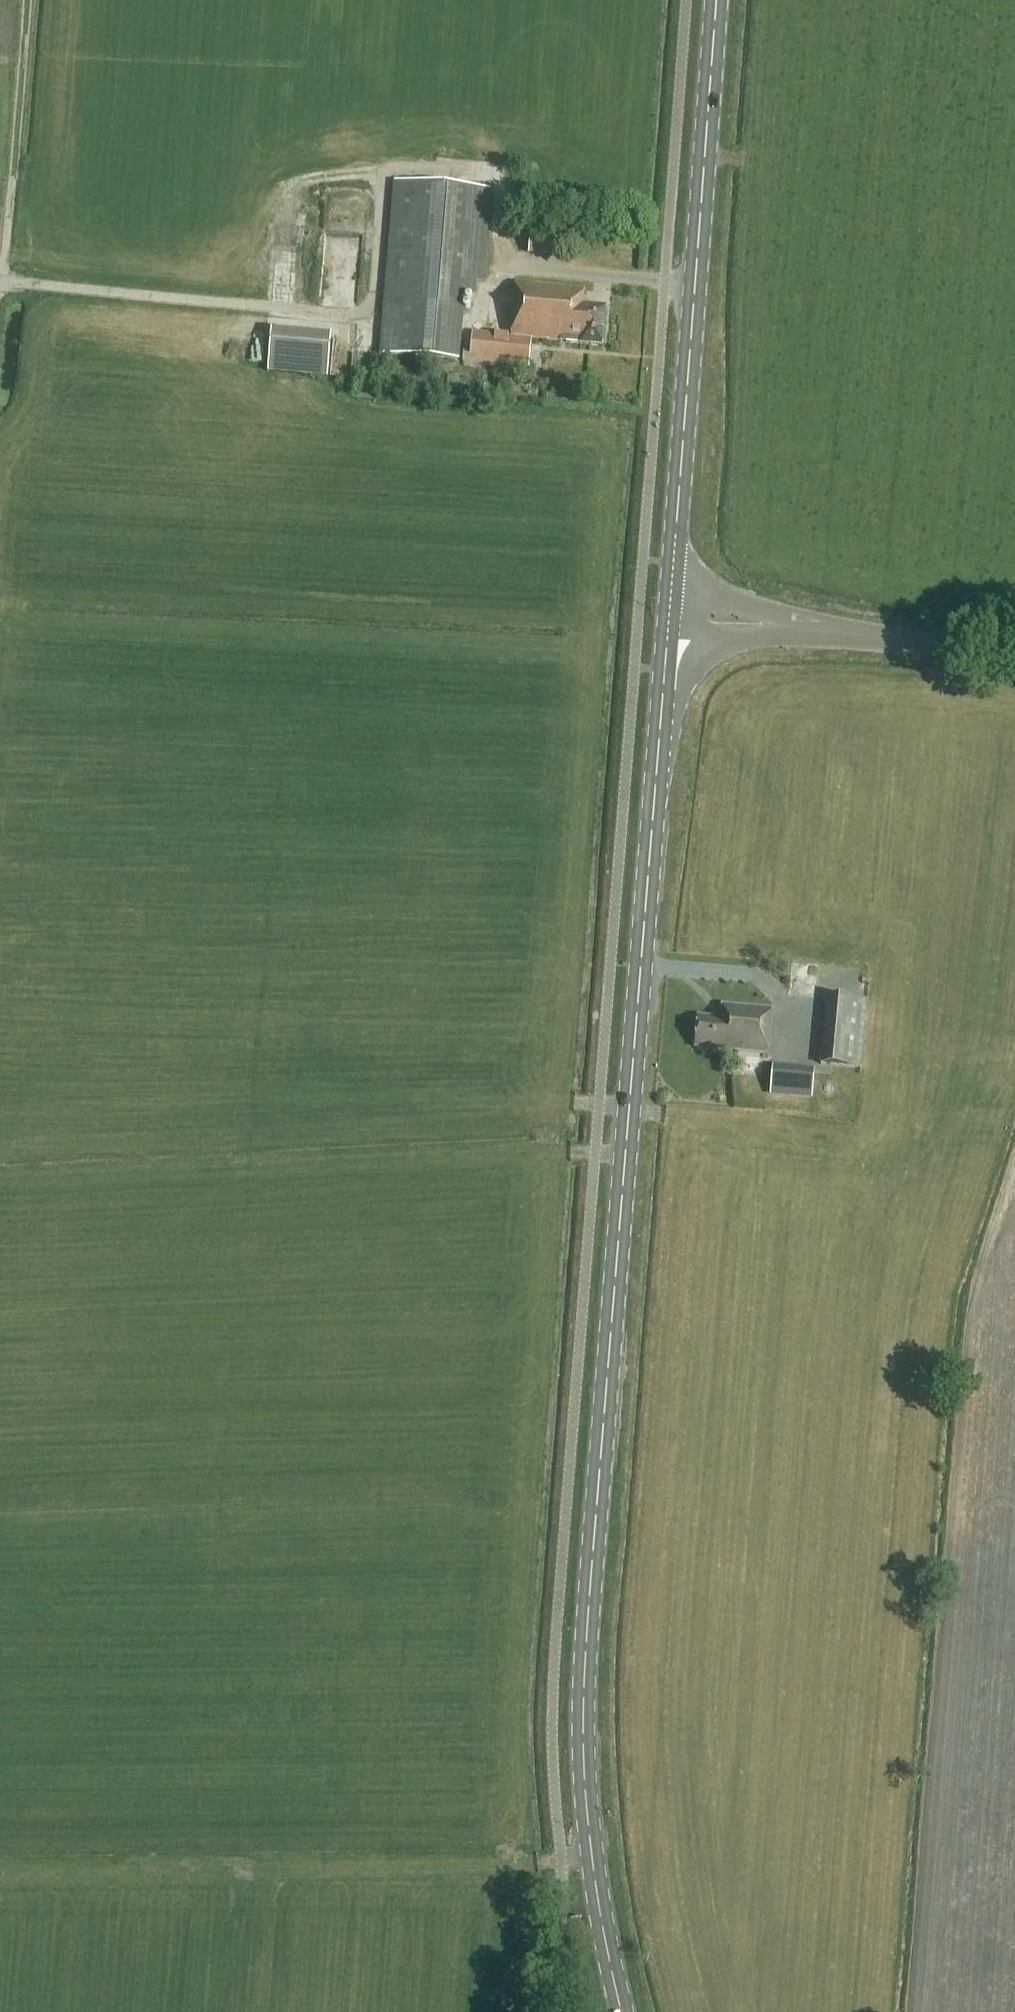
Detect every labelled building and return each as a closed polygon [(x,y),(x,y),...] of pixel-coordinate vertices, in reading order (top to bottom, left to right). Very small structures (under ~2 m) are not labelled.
[(492,190),(393,182),(379,356),(460,362),(465,297),(475,298),(476,282),(484,282),(492,190)] [(560,254),(563,231),(521,227),(518,250),(560,254)] [(464,353),(463,362),(527,368),(530,340),(560,343),(580,345),(602,347),(605,309),(582,307),(584,291),(515,284),(510,337),(473,334),(472,353),(464,353)] [(280,374),(341,376),(342,331),(281,330),(280,374)] [(818,1067),(860,1071),(866,1004),(824,1000),(818,1067)] [(722,1007),(721,1021),(698,1019),(696,1047),(725,1050),(725,1051),(767,1055),(771,1011),(722,1007)] [(733,1062),(732,1075),(741,1076),(743,1063),(733,1062)] [(810,1101),(813,1073),(793,1071),(790,1099),(810,1101)]
